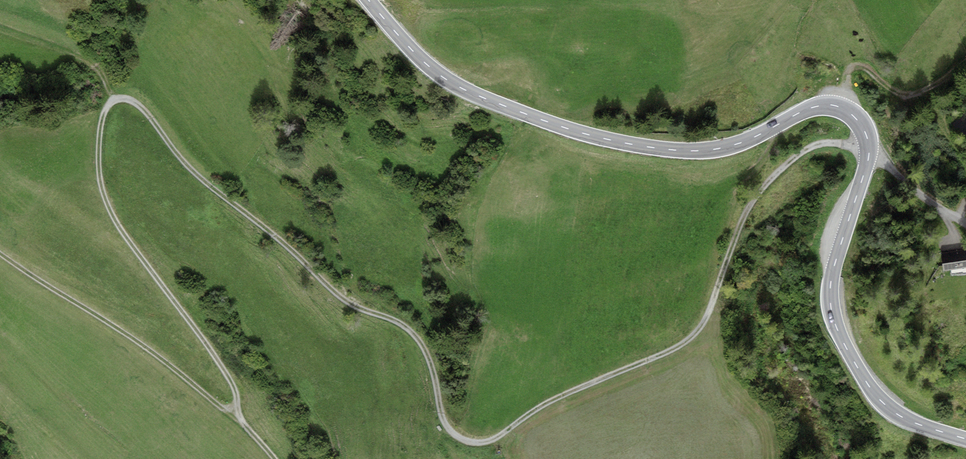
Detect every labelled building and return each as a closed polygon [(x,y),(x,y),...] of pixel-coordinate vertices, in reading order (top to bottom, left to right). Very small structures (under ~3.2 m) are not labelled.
[(940,253),(943,271),(965,267),(965,255),(965,249),(940,253)]
